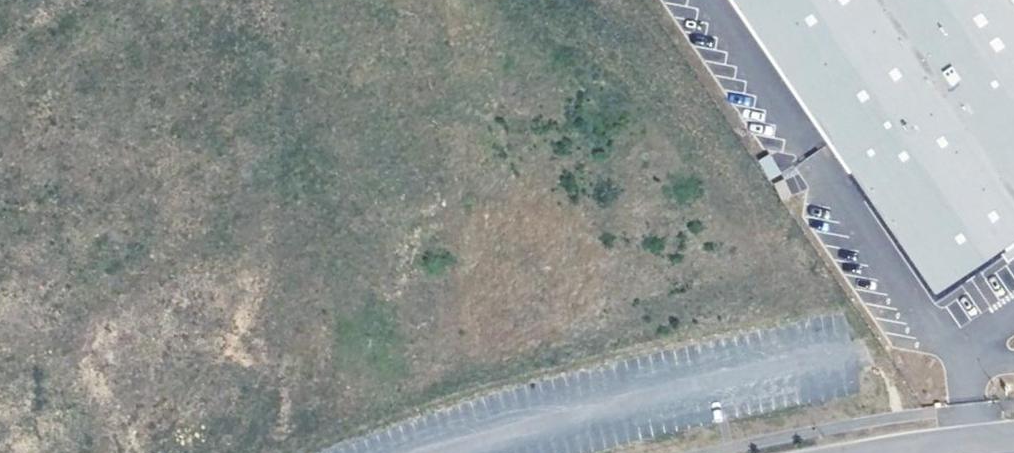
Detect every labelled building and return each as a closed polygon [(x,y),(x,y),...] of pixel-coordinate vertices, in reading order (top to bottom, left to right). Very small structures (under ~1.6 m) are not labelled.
[(937,302),(1013,249),(1013,0),(730,0),(937,302)] [(771,179),(781,173),(770,155),(760,161),(771,179)] [(792,197),(784,179),(774,184),(782,201),(792,197)]
